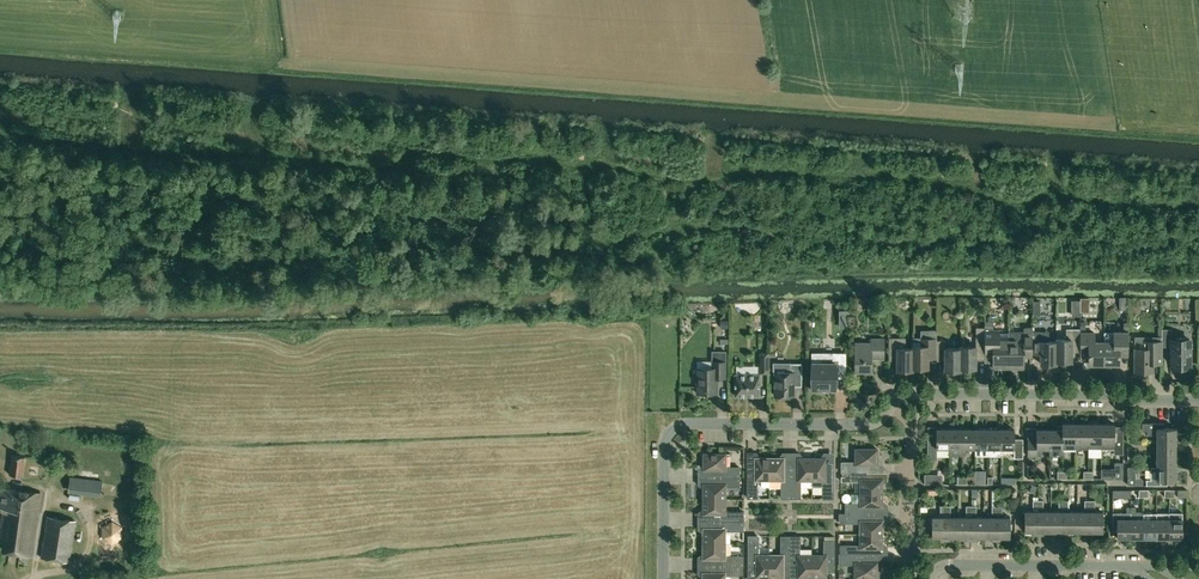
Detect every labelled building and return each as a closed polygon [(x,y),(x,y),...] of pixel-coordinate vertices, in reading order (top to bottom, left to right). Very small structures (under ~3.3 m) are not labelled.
[(1095,306),(1095,320),(1108,320),(1108,306),(1095,306)] [(770,320),(769,312),(745,313),(745,321),(770,320)] [(1009,351),(1009,339),(1009,332),(999,332),(999,330),(993,330),(993,326),(985,326),(985,338),(985,347),(985,354),(993,354),(993,368),(1009,368),(1009,351)] [(1057,361),(1072,361),(1072,347),(1080,347),(1080,333),(1080,329),(1066,329),(1066,336),(1064,336),(1064,339),(1056,339),(1056,341),(1056,361),(1057,361)] [(1009,351),(1009,368),(1024,368),(1024,357),(1032,357),(1032,354),(1033,350),(1033,336),(1024,336),(1024,331),(1009,331),(1009,332),(1009,339),(1009,351)] [(1049,331),(1033,331),(1033,336),(1033,350),(1032,354),(1041,354),(1041,364),(1057,364),(1057,361),(1056,361),(1056,341),(1049,341),(1049,331)] [(1120,364),(1120,355),(1128,356),(1128,332),(1114,331),(1114,332),(1104,332),(1104,341),(1104,364),(1120,364)] [(1104,364),(1104,341),(1095,341),(1095,333),(1080,333),(1080,347),(1080,356),(1089,356),(1089,364),(1104,364)] [(913,368),(913,348),(906,347),(906,338),(889,337),(889,356),(897,356),(897,370),(913,370),(913,368)] [(937,337),(913,337),(913,348),(913,368),(928,368),(928,359),(937,359),(937,356),(937,354),(937,340),(937,337)] [(855,342),(855,352),(855,371),(872,371),(872,359),(884,359),(885,338),(871,338),(871,342),(855,342)] [(976,354),(985,354),(985,347),(985,338),(976,338),(976,346),(960,346),(960,348),(961,348),(961,368),(976,368),(976,354)] [(1191,340),(1186,340),(1186,338),(1175,338),(1175,341),(1170,341),(1170,364),(1191,364),(1191,340)] [(961,368),(961,348),(960,348),(945,348),(945,340),(937,340),(937,354),(937,356),(945,356),(945,370),(961,370),(961,368)] [(1135,348),(1135,371),(1153,371),(1153,364),(1162,364),(1162,341),(1148,341),(1148,348),(1135,348)] [(718,378),(726,378),(726,351),(712,351),(712,368),(697,368),(697,370),(695,370),(695,378),(697,378),(697,393),(718,393),(718,378)] [(769,372),(769,353),(761,353),(760,372),(769,372)] [(836,389),(836,372),(846,372),(846,355),(836,354),(836,353),(822,353),(822,354),(812,355),(812,389),(836,389)] [(785,372),(775,372),(775,396),(794,396),(794,380),(802,380),(802,363),(785,363),(785,372)] [(760,396),(760,374),(735,374),(735,396),(760,396)] [(1076,442),(1076,424),(1062,423),(1062,429),(1063,429),(1063,442),(1063,448),(1063,449),(1075,449),(1075,442),(1076,442)] [(1157,435),(1157,441),(1176,441),(1176,428),(1164,428),(1164,423),(1142,423),(1142,431),(1147,431),(1147,435),(1157,435)] [(1089,442),(1089,424),(1076,424),(1076,442),(1075,442),(1075,449),(1088,450),(1089,442)] [(1089,442),(1101,443),(1102,424),(1089,424),(1089,442)] [(1115,424),(1102,424),(1101,443),(1101,448),(1114,449),(1114,454),(1123,454),(1123,431),(1115,431),(1115,424)] [(936,448),(950,448),(950,429),(937,429),(936,436),(928,436),(928,460),(936,460),(936,448)] [(950,429),(950,448),(950,455),(952,456),(957,456),(959,455),(960,455),(963,455),(963,448),(963,429),(950,429)] [(963,448),(976,448),(976,429),(963,429),(963,448)] [(988,448),(989,429),(976,429),(976,448),(975,455),(988,455),(988,448)] [(1001,429),(989,429),(988,448),(988,455),(1001,455),(1001,448),(1001,429)] [(1001,448),(1014,448),(1014,458),(1023,458),(1023,439),(1015,438),(1015,429),(1001,429),(1001,448)] [(1037,429),(1037,439),(1028,439),(1028,456),(1043,456),(1043,448),(1050,448),(1050,429),(1037,429)] [(1062,429),(1050,429),(1050,448),(1050,453),(1052,456),(1061,456),(1063,453),(1063,449),(1063,448),(1063,442),(1063,429),(1062,429)] [(1157,441),(1157,454),(1176,454),(1176,441),(1157,441)] [(842,472),(843,472),(851,472),(851,471),(870,471),(870,464),(878,464),(878,449),(856,449),(856,462),(842,462),(842,472)] [(712,469),(712,476),(740,476),(740,467),(726,467),(726,454),(704,454),(704,469),(712,469)] [(1157,454),(1157,467),(1176,467),(1176,454),(1157,454)] [(10,474),(22,476),(25,456),(12,455),(10,474)] [(758,479),(762,479),(762,486),(770,486),(770,458),(756,458),(756,465),(748,465),(748,497),(758,497),(758,479)] [(778,479),(782,479),(782,498),(791,498),(791,466),(784,466),(784,458),(770,458),(770,486),(778,487),(778,479)] [(801,498),(801,479),(812,480),(812,458),(799,458),(799,466),(791,466),(791,498),(801,498)] [(833,498),(833,466),(825,466),(825,458),(812,458),(812,480),(812,487),(820,487),(820,480),(823,480),(823,498),(833,498)] [(1167,485),(1167,480),(1176,480),(1176,467),(1157,467),(1151,467),(1151,479),(1147,479),(1147,485),(1167,485)] [(851,477),(851,481),(861,481),(861,492),(882,492),(883,479),(875,479),(875,471),(870,471),(851,471),(851,472),(843,472),(843,477),(851,477)] [(704,484),(704,498),(725,499),(726,486),(740,486),(740,476),(712,476),(712,484),(704,484)] [(87,493),(89,484),(78,482),(76,490),(87,493)] [(41,492),(2,487),(0,502),(0,506),(5,507),(0,539),(0,550),(32,555),(41,492)] [(846,503),(846,513),(875,513),(875,505),(882,506),(882,492),(861,492),(861,504),(846,503)] [(103,495),(103,504),(117,504),(117,495),(103,495)] [(744,521),(744,511),(725,511),(725,499),(704,498),(704,513),(712,513),(712,521),(739,521),(739,520),(744,521)] [(1131,537),(1143,538),(1144,519),(1144,513),(1144,511),(1136,511),(1136,507),(1131,507),(1131,512),(1131,519),(1131,537)] [(1033,535),(1038,535),(1038,511),(1025,511),(1025,531),(1033,531),(1033,535)] [(1043,535),(1043,531),(1051,531),(1051,511),(1038,511),(1038,535),(1043,535)] [(1051,531),(1059,531),(1059,535),(1064,535),(1064,511),(1051,511),(1051,531)] [(1069,535),(1069,531),(1077,531),(1077,511),(1064,511),(1064,535),(1069,535)] [(1077,531),(1085,531),(1085,535),(1090,535),(1090,512),(1077,511),(1077,531)] [(1103,512),(1090,512),(1090,535),(1095,535),(1095,531),(1103,531),(1103,512)] [(1117,537),(1131,537),(1131,519),(1131,512),(1113,512),(1113,531),(1117,531),(1117,537)] [(861,522),(861,534),(882,534),(882,521),(875,521),(875,513),(846,513),(846,522),(861,522)] [(1143,538),(1156,538),(1157,519),(1157,513),(1144,513),(1144,519),(1143,538)] [(1156,538),(1169,538),(1169,519),(1169,513),(1157,513),(1157,519),(1156,538)] [(76,520),(47,516),(41,557),(70,561),(76,520)] [(940,540),(946,540),(946,517),(932,517),(932,536),(940,536),(940,540)] [(950,540),(951,536),(958,536),(959,517),(946,517),(946,540),(950,540)] [(958,536),(966,536),(966,540),(971,540),(971,517),(959,517),(958,536)] [(976,540),(976,537),(984,537),(984,517),(971,517),(971,540),(976,540)] [(984,537),(992,537),(992,540),(997,540),(997,517),(984,517),(984,537)] [(1011,517),(997,517),(997,540),(1002,540),(1002,537),(1010,537),(1011,517)] [(1169,538),(1183,538),(1183,519),(1169,519),(1169,538)] [(725,530),(743,530),(744,521),(739,520),(739,521),(712,521),(711,528),(704,528),(704,543),(725,543),(725,530)] [(846,545),(846,554),(871,555),(875,555),(875,547),(882,547),(882,534),(861,534),(861,545),(846,545)] [(783,576),(783,569),(791,569),(791,545),(791,536),(781,536),(781,555),(770,555),(770,576),(783,576)] [(800,536),(791,536),(791,545),(791,569),(798,569),(798,576),(812,576),(812,555),(800,555),(800,536)] [(757,576),(770,576),(770,555),(759,554),(759,540),(749,540),(749,568),(757,568),(757,576)] [(834,541),(824,541),(824,555),(812,555),(812,576),(826,576),(826,569),(834,569),(834,541)] [(725,556),(725,543),(704,543),(704,558),(711,558),(711,565),(739,565),(739,566),(743,566),(743,556),(725,556)] [(867,576),(867,578),(880,578),(880,567),(877,567),(877,562),(871,562),(871,555),(846,554),(840,554),(840,564),(855,564),(855,576),(867,576)] [(711,565),(711,573),(704,573),(704,578),(725,578),(725,575),(739,575),(739,566),(739,565),(711,565)]
